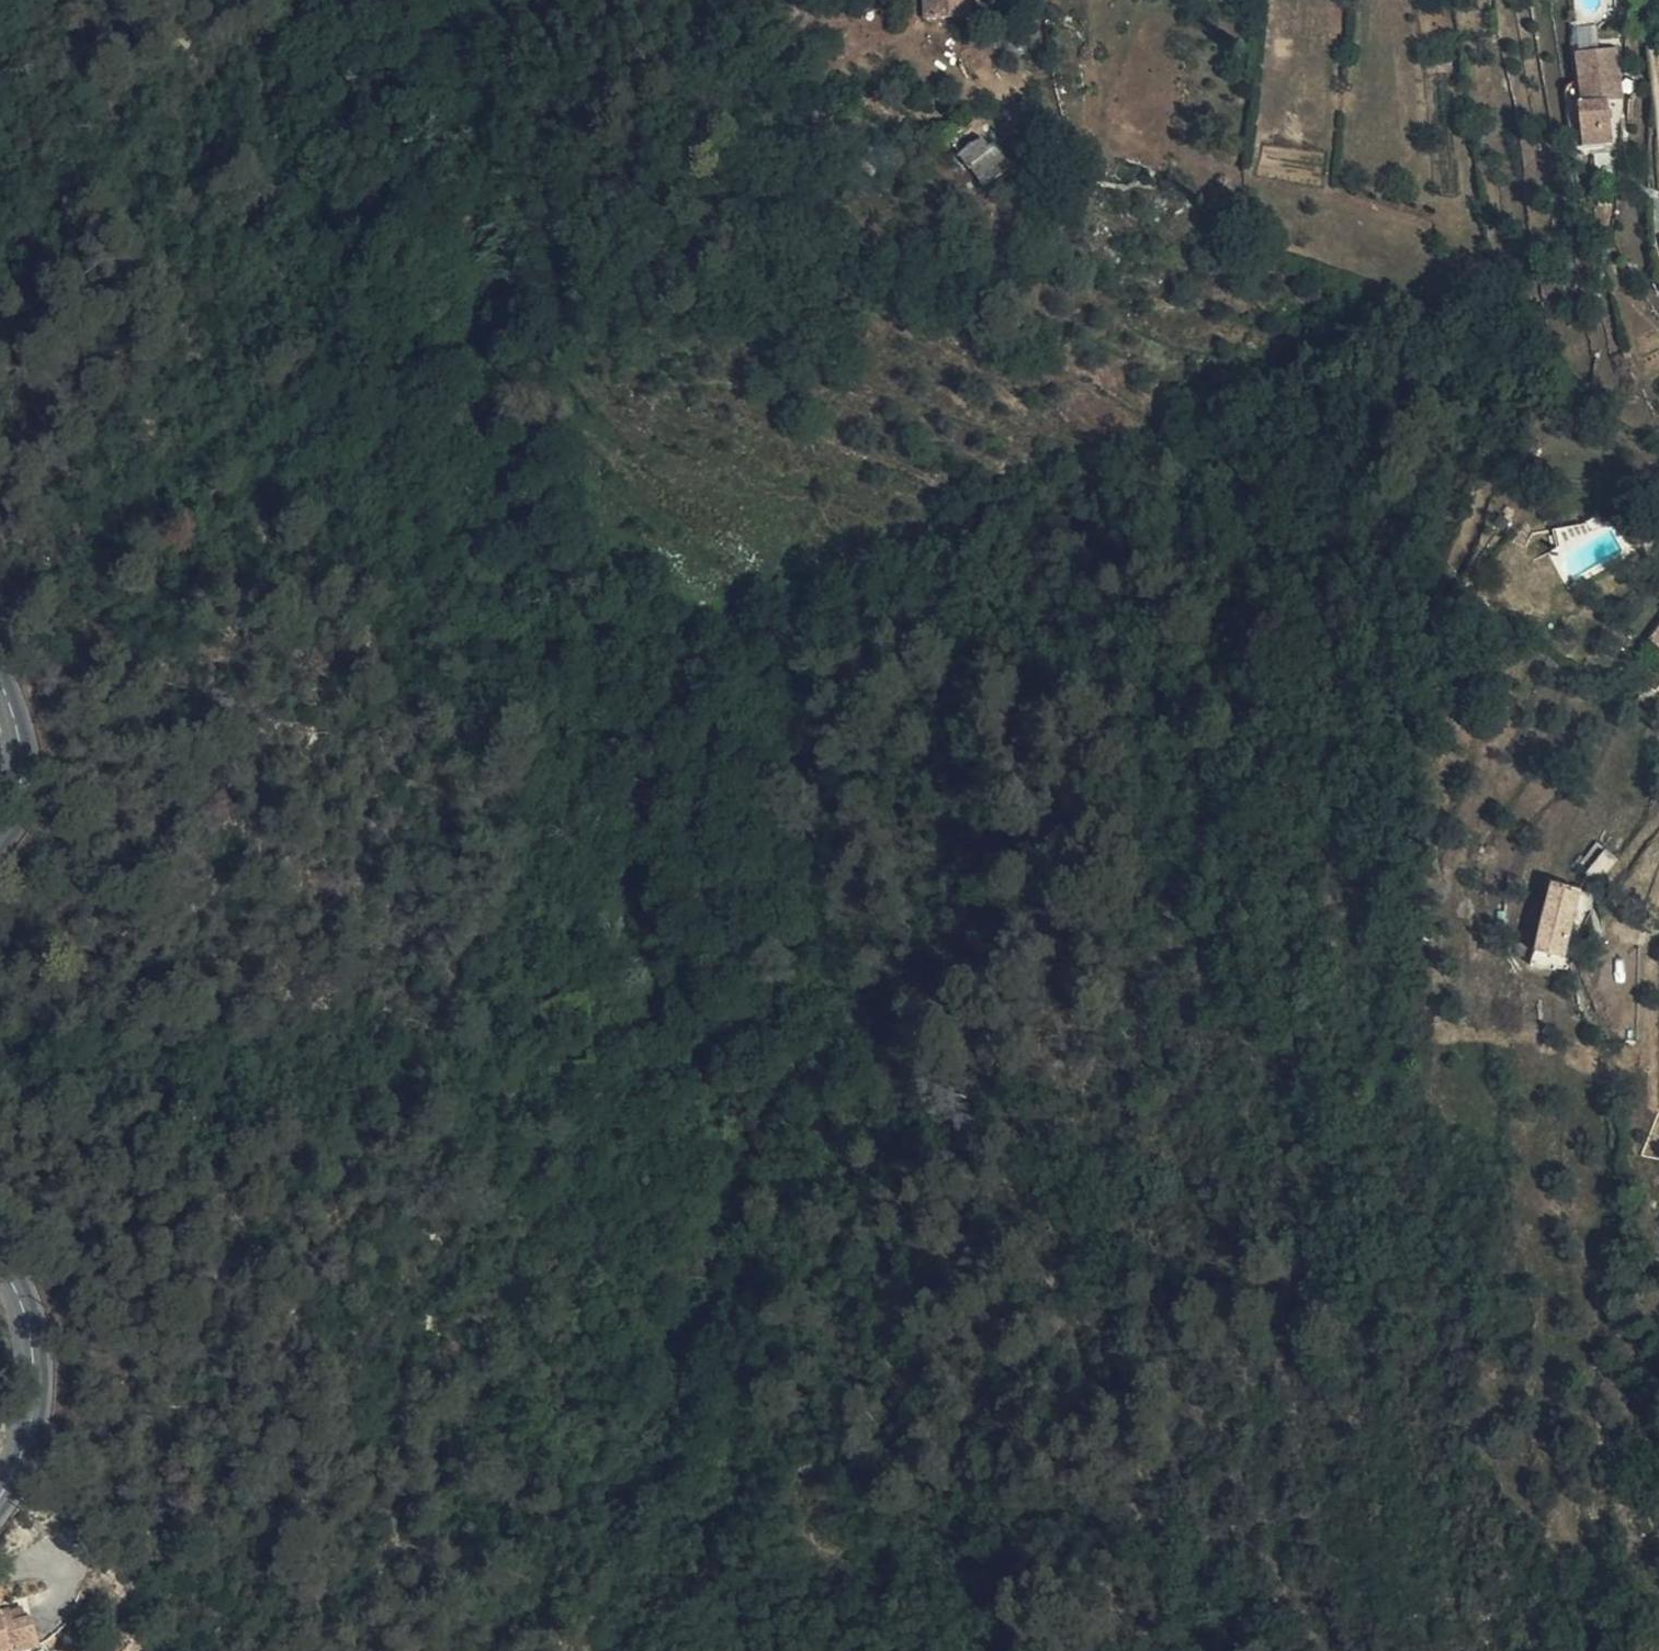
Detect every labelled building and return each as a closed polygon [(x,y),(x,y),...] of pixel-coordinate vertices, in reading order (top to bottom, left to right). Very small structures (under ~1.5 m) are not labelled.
[(926,20),(966,17),(965,0),(925,0),(926,20)] [(1620,99),(1614,49),(1576,53),(1582,103),(1576,104),(1580,144),(1610,142),(1606,101),(1620,99)] [(988,149),(979,138),(959,155),(984,187),(1001,173),(995,165),(1002,159),(992,145),(988,149)] [(1027,156),(1020,143),(1010,147),(1016,162),(1027,156)] [(1494,300),(1490,295),(1484,295),(1481,299),(1481,305),(1487,309),(1494,306),(1494,300)] [(1503,513),(1496,522),(1506,530),(1513,521),(1503,513)] [(1649,640),(1658,648),(1658,629),(1649,640)] [(1649,640),(1637,654),(1658,673),(1658,648),(1649,640)] [(1550,883),(1533,951),(1563,958),(1579,890),(1550,883)] [(1528,923),(1539,925),(1546,897),(1535,894),(1528,923)] [(1563,958),(1533,951),(1529,966),(1553,970),(1553,968),(1566,970),(1568,960),(1563,958)] [(32,1648),(24,1621),(6,1626),(2,1613),(0,1614),(0,1650),(22,1650),(32,1648)]
